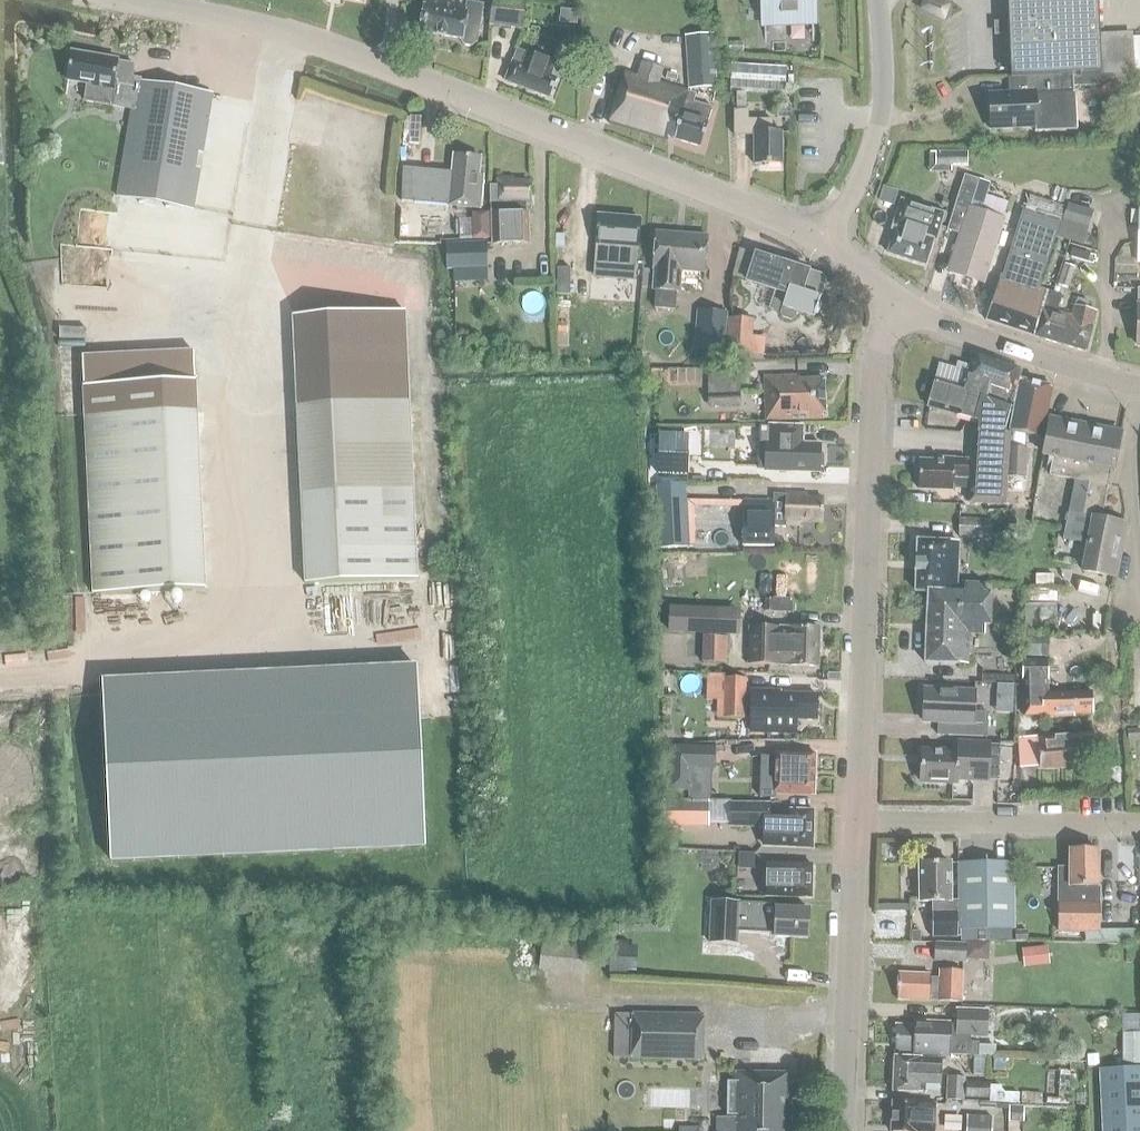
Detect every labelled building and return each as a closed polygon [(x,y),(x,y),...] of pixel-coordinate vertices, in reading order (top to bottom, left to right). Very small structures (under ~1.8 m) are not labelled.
[(459,39),(459,44),(474,46),(482,5),(466,2),(467,0),(424,0),(418,32),(459,39)] [(490,24),(521,29),(525,2),(513,0),(493,0),(490,24)] [(765,43),(766,43),(765,23),(797,21),(797,12),(811,12),(812,41),(814,41),(812,0),(763,0),(765,43)] [(918,13),(943,20),(948,3),(939,0),(922,0),(918,13)] [(996,23),(996,32),(1009,32),(1009,43),(1011,78),(1013,78),(1025,77),(1062,75),(1073,75),(1101,74),(1100,58),(1099,33),(1098,5),(1098,0),(1007,0),(1008,22),(996,23)] [(1100,58),(1101,74),(1127,72),(1134,72),(1133,38),(1133,32),(1099,33),(1100,58)] [(717,87),(713,34),(683,36),(688,90),(717,87)] [(556,64),(516,49),(504,81),(549,98),(557,79),(551,76),(556,64)] [(136,85),(131,84),(134,64),(117,62),(117,60),(71,52),(66,81),(87,85),(84,102),(132,110),(118,197),(192,209),(199,168),(195,167),(197,153),(202,154),(211,94),(137,82),(136,85)] [(623,72),(608,124),(665,141),(666,136),(700,146),(711,107),(693,102),(695,94),(689,92),(658,82),(662,68),(640,62),(636,76),(623,72)] [(1009,94),(989,95),(990,128),(1035,126),(1036,132),(1065,131),(1076,130),(1076,129),(1063,129),(1061,93),(1074,93),(1074,86),(1127,83),(1127,72),(1101,74),(1073,75),(1062,75),(1025,77),(1013,78),(1014,94),(1009,94)] [(1063,129),(1076,129),(1074,93),(1061,93),(1063,129)] [(781,163),(780,132),(771,132),(770,119),(746,120),(746,111),(732,111),(733,135),(753,135),(755,164),(781,163)] [(933,153),(933,167),(943,167),(943,172),(951,172),(951,167),(966,167),(966,153),(933,153)] [(447,207),(479,210),(482,177),(478,176),(480,159),(455,156),(454,174),(450,173),(447,207)] [(964,176),(948,229),(960,233),(951,263),(986,274),(1003,218),(970,208),(979,180),(964,176)] [(513,179),(497,179),(498,186),(489,186),(490,206),(491,212),(493,211),(493,216),(490,216),(491,246),(529,245),(528,214),(527,214),(527,206),(527,205),(530,205),(529,182),(513,182),(513,179)] [(884,195),(882,202),(893,206),(897,192),(886,188),(884,195)] [(414,221),(432,222),(434,191),(417,190),(414,221)] [(1039,289),(1060,222),(1064,207),(1029,196),(1024,211),(1023,211),(1003,275),(1039,289)] [(889,252),(926,264),(937,230),(940,231),(946,212),(924,205),(922,211),(900,204),(901,202),(899,202),(891,229),(892,230),(893,227),(896,228),(889,252)] [(1069,203),(1063,220),(1089,228),(1094,211),(1069,203)] [(595,251),(593,274),(634,277),(636,259),(636,254),(638,219),(597,216),(595,251)] [(489,226),(473,226),(474,239),(489,239),(489,226)] [(656,268),(654,308),(674,310),(676,292),(678,292),(680,270),(706,271),(708,237),(655,233),(653,268),(656,268)] [(486,268),(485,244),(445,245),(446,270),(486,268)] [(813,318),(814,314),(819,311),(820,305),(818,301),(824,282),(821,276),(808,272),(809,271),(754,254),(745,282),(774,291),(768,309),(781,313),(781,314),(782,318),(790,320),(793,318),(795,312),(813,318)] [(1065,265),(1058,286),(1067,289),(1073,267),(1065,265)] [(1001,274),(986,321),(1034,336),(1048,292),(1039,289),(1003,275),(1001,274)] [(1057,312),(1062,296),(1049,293),(1035,338),(1060,345),(1069,315),(1057,312)] [(1075,306),(1074,306),(1071,316),(1069,315),(1060,345),(1085,353),(1095,312),(1088,309),(1090,303),(1077,300),(1075,306)] [(610,313),(624,314),(625,305),(611,304),(610,313)] [(404,311),(292,317),(301,495),(412,489),(408,401),(404,311)] [(724,353),(727,313),(699,311),(696,351),(724,353)] [(750,354),(752,319),(730,317),(727,353),(750,354)] [(1006,478),(1008,447),(1008,434),(1001,434),(1020,370),(971,355),(965,372),(962,371),(958,386),(936,379),(928,407),(977,422),(976,434),(972,433),(968,503),(1004,505),(1006,478)] [(764,377),(766,420),(821,418),(821,415),(823,415),(822,379),(796,380),(796,376),(764,377)] [(194,379),(83,384),(84,416),(196,410),(194,379)] [(1009,429),(1041,436),(1051,386),(1018,380),(1009,429)] [(739,393),(724,394),(724,405),(740,405),(739,393)] [(204,588),(196,410),(84,416),(93,594),(204,588)] [(1050,419),(1043,454),(1053,455),(1049,475),(1074,479),(1062,540),(1087,545),(1082,571),(1115,577),(1126,525),(1100,520),(1110,468),(1113,468),(1120,433),(1050,419)] [(758,426),(756,468),(786,469),(786,471),(819,472),(819,466),(822,466),(822,456),(819,456),(820,445),(801,444),(801,427),(780,426),(758,426)] [(1008,447),(1006,478),(1023,479),(1025,448),(1008,447)] [(919,459),(918,488),(952,489),(952,487),(961,488),(961,477),(966,477),(967,458),(942,457),(942,460),(919,459)] [(655,486),(658,549),(689,547),(685,484),(655,486)] [(412,489),(301,495),(305,584),(417,578),(412,489)] [(743,502),(743,546),(773,546),(773,527),(785,527),(785,523),(798,523),(798,520),(821,520),(821,498),(805,498),(805,494),(785,494),(785,495),(772,495),(772,502),(743,502)] [(959,519),(958,534),(990,536),(991,520),(959,519)] [(927,591),(927,590),(955,591),(956,541),(916,540),(915,591),(927,591)] [(982,583),(963,582),(963,591),(955,591),(927,590),(927,591),(925,663),(956,664),(956,663),(967,663),(967,644),(969,644),(969,634),(982,634),(982,624),(989,625),(990,592),(981,592),(982,583)] [(765,613),(791,614),(792,601),(766,600),(765,613)] [(1023,629),(1054,629),(1055,604),(1023,604),(1023,629)] [(785,666),(816,667),(817,628),(785,627),(785,631),(779,631),(779,627),(748,626),(747,665),(778,665),(778,664),(785,664),(785,666)] [(701,637),(700,664),(725,664),(725,650),(725,638),(701,637)] [(1016,657),(1049,657),(1049,639),(1017,639),(1016,657)] [(1042,714),(1042,717),(1073,716),(1073,712),(1091,712),(1090,692),(1046,693),(1045,679),(1047,679),(1047,660),(1021,661),(1023,715),(1042,714)] [(424,847),(416,667),(102,681),(110,861),(424,847)] [(706,678),(706,693),(716,693),(723,693),(723,684),(723,678),(706,678)] [(723,693),(722,717),(722,719),(744,719),(744,678),(723,678),(723,684),(723,693)] [(815,695),(781,694),(781,690),(750,689),(748,734),(793,735),(794,720),(814,721),(815,695)] [(923,690),(922,721),(949,722),(948,736),(986,737),(987,713),(973,713),(974,692),(923,690)] [(1127,730),(1128,741),(1139,740),(1139,730),(1127,730)] [(1095,733),(1074,734),(1044,736),(1044,743),(1036,744),(1038,769),(1077,766),(1076,756),(1096,755),(1095,733)] [(1019,739),(1021,759),(1037,758),(1036,738),(1019,739)] [(999,745),(957,743),(957,753),(921,752),(919,782),(956,783),(956,779),(997,781),(999,745)] [(688,768),(713,769),(713,747),(671,745),(670,790),(687,790),(688,768)] [(797,754),(797,755),(774,754),(773,795),(793,795),(793,796),(813,796),(814,755),(797,754)] [(673,826),(708,826),(708,802),(673,801),(673,826)] [(763,845),(787,846),(787,848),(811,849),(812,811),(789,810),(789,821),(768,820),(769,803),(730,802),(730,827),(764,827),(763,845)] [(1058,887),(1060,887),(1060,903),(1058,904),(1058,933),(1098,933),(1098,903),(1096,903),(1096,887),(1097,887),(1097,850),(1069,850),(1069,868),(1058,868),(1058,887)] [(958,930),(959,930),(1013,929),(1012,862),(957,863),(957,900),(958,930)] [(764,897),(810,898),(810,865),(780,864),(780,865),(765,865),(764,897)] [(919,902),(937,902),(937,912),(932,912),(932,937),(959,937),(959,930),(958,930),(957,900),(950,900),(949,864),(918,864),(919,902)] [(776,904),(710,901),(709,944),(736,945),(736,932),(773,933),(772,937),(807,939),(808,910),(776,908),(776,904)] [(1117,931),(1117,944),(1138,944),(1138,930),(1117,931)] [(610,942),(609,958),(610,964),(611,977),(628,977),(628,943),(610,942)] [(574,943),(570,975),(585,977),(589,945),(574,943)] [(966,945),(934,944),(934,961),(965,963),(966,945)] [(1031,966),(1048,964),(1046,947),(1029,949),(1031,966)] [(938,1001),(938,1002),(960,1003),(961,971),(939,970),(939,979),(930,979),(931,975),(897,974),(896,1000),(929,1002),(930,1001),(938,1001)] [(896,1024),(895,1051),(912,1052),(912,1055),(949,1056),(949,1055),(970,1055),(971,1035),(986,1036),(987,1009),(956,1008),(956,1024),(949,1023),(949,1021),(914,1020),(914,1025),(896,1024)] [(615,1014),(613,1059),(630,1059),(632,1015),(615,1014)] [(632,1015),(630,1059),(702,1061),(703,1016),(632,1015)] [(1139,1061),(1139,1031),(1122,1031),(1122,1061),(1139,1061)] [(979,1045),(979,1055),(994,1056),(995,1045),(979,1045)] [(1099,1065),(1098,1054),(1087,1055),(1088,1066),(1099,1065)] [(894,1057),(892,1091),(925,1092),(925,1090),(938,1091),(938,1085),(940,1085),(941,1059),(926,1058),(894,1057)] [(993,1059),(992,1073),(1005,1073),(1006,1060),(993,1059)] [(1048,1059),(1048,1072),(1062,1072),(1062,1060),(1048,1059)] [(1103,1130),(1139,1130),(1139,1067),(1100,1069),(1103,1130)] [(790,1076),(729,1076),(728,1118),(717,1117),(716,1130),(790,1130),(790,1076)] [(946,1099),(964,1100),(965,1078),(947,1076),(946,1099)] [(990,1083),(965,1082),(964,1098),(989,1099),(989,1093),(989,1086),(990,1083)] [(989,1093),(989,1103),(1018,1103),(1019,1094),(1005,1094),(1004,1093),(1001,1089),(1001,1086),(989,1086),(989,1093)] [(1022,1093),(1021,1103),(1039,1104),(1040,1094),(1022,1093)] [(932,1104),(934,1104),(892,1102),(890,1130),(932,1130),(932,1104)] [(992,1117),(991,1117),(991,1112),(977,1111),(976,1116),(966,1116),(966,1130),(991,1130),(992,1117)]
